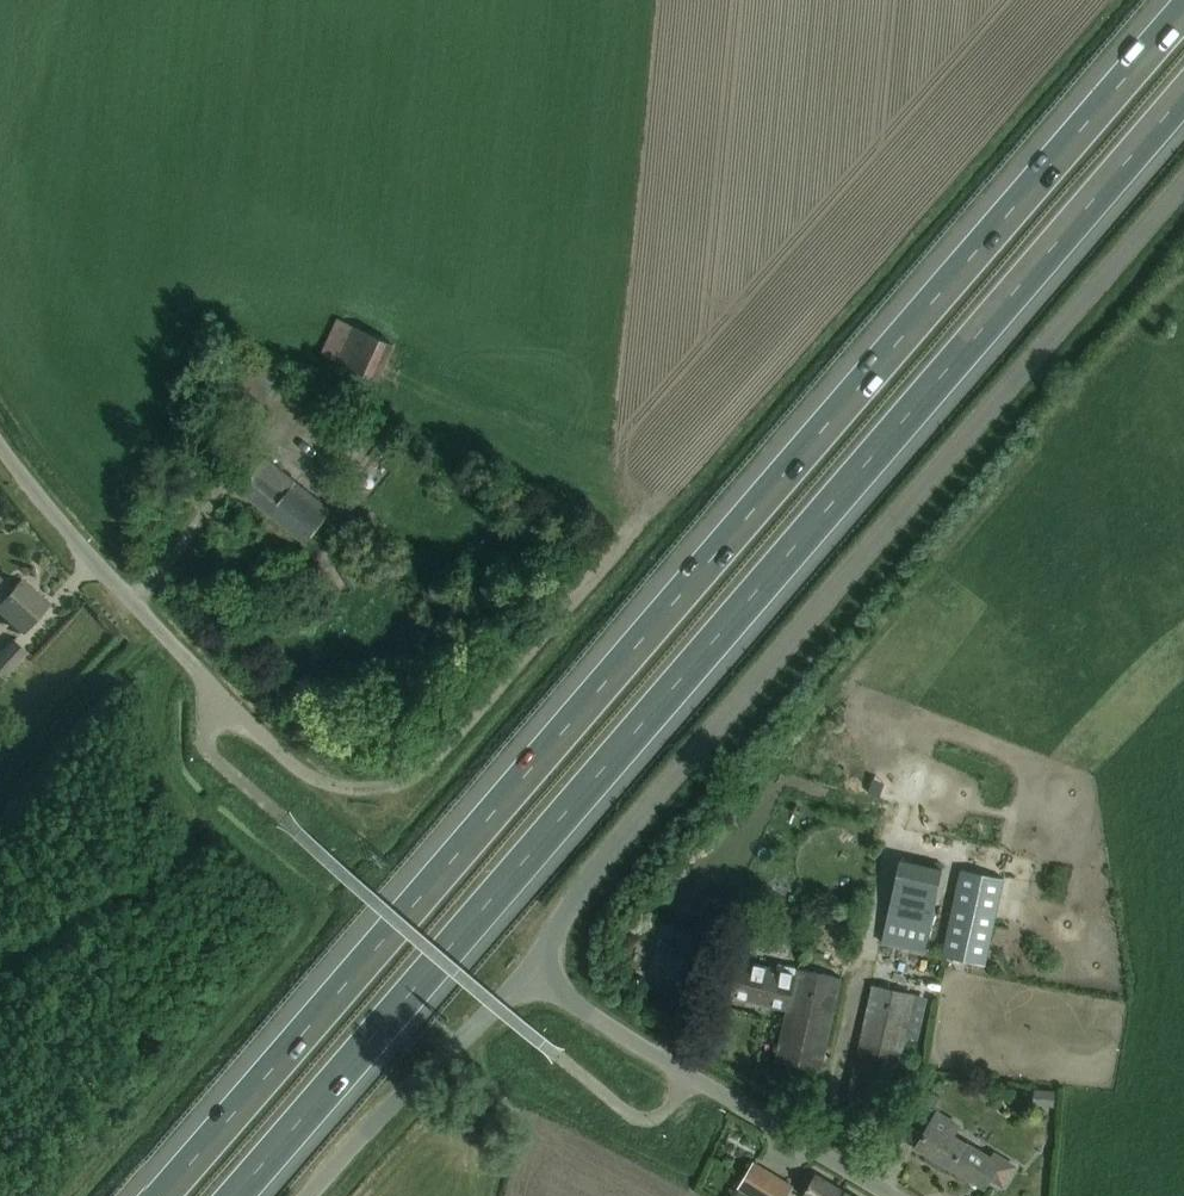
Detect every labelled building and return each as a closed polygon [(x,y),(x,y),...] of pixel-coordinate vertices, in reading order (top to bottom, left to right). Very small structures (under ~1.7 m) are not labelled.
[(377,380),(394,345),(337,318),(320,353),(377,380)] [(264,456),(254,469),(239,488),(305,541),(330,510),(264,456)] [(35,590),(22,578),(12,589),(0,578),(0,608),(24,630),(33,620),(49,602),(47,601),(46,602),(34,591),(35,590)] [(0,655),(0,671),(5,676),(27,652),(14,640),(0,655)] [(941,868),(899,859),(881,941),(923,950),(941,868)] [(1002,879),(961,869),(942,955),(983,964),(1002,879)] [(778,968),(762,965),(739,960),(731,995),(787,1008),(775,1059),(821,1070),(841,977),(779,963),(778,968)] [(872,984),(851,1075),(846,1098),(888,1108),(914,994),(872,984)] [(923,1088),(905,1128),(921,1138),(917,1145),(983,1186),(989,1177),(1002,1185),(1014,1165),(993,1153),(990,1158),(951,1134),(957,1124),(937,1112),(940,1106),(934,1102),(937,1096),(923,1088)] [(1053,1105),(1054,1089),(1033,1088),(1032,1103),(1053,1105)] [(737,1188),(750,1195),(784,1195),(791,1185),(751,1162),(737,1188)] [(802,1195),(850,1195),(815,1175),(802,1195)]
